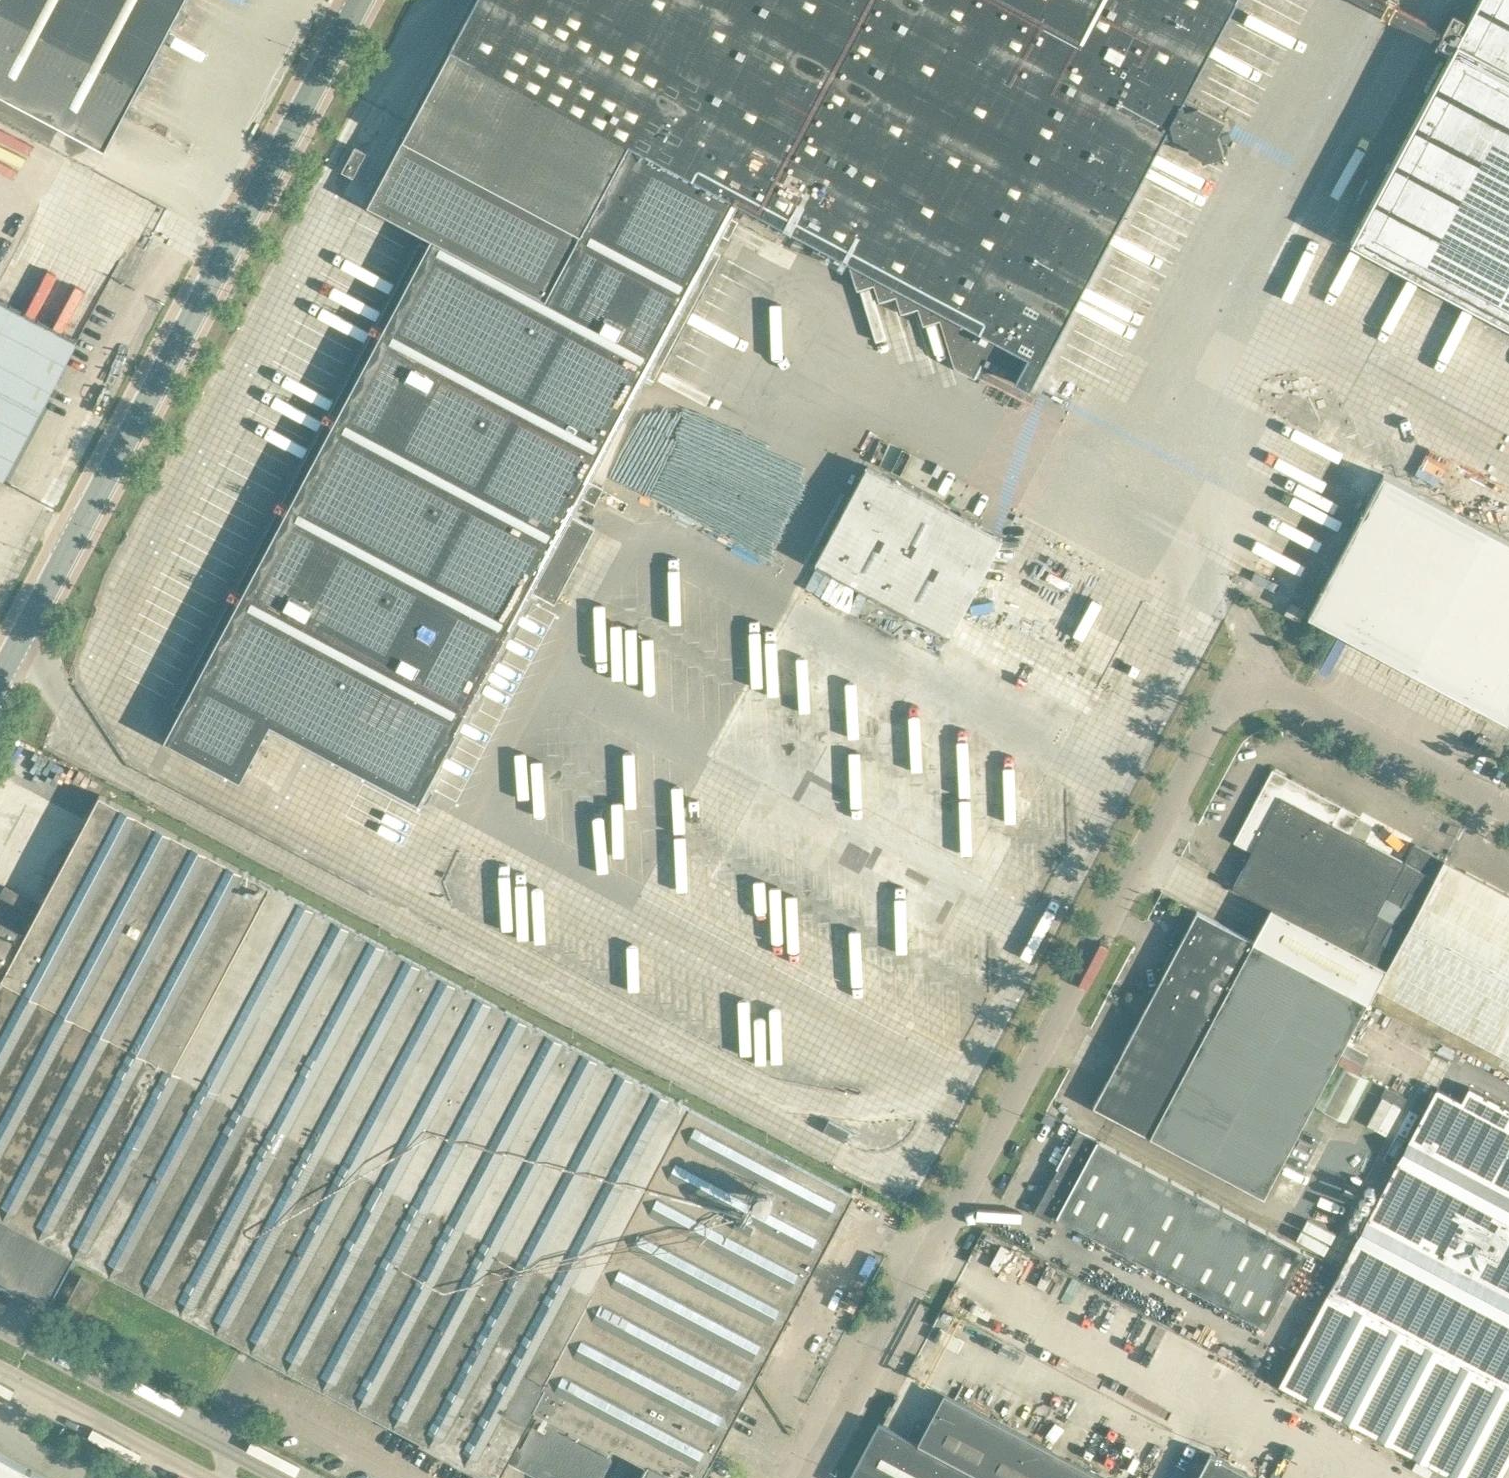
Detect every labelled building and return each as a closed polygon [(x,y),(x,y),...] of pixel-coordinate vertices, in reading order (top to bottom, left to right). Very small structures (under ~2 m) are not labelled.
[(104,148),(104,149),(105,149),(184,0),(0,0),(0,93),(104,148)] [(447,55),(735,208),(738,204),(912,295),(994,339),(981,362),(1030,388),(1170,124),(1173,133),(1186,140),(1190,151),(1203,158),(1224,151),(1218,131),(1195,118),(1202,105),(1185,96),(1236,0),(477,0),(447,55)] [(1464,29),(1460,28),(1465,19),(1453,12),(1435,46),(1447,53),(1449,49),(1452,51),(1351,241),(1508,326),(1508,0),(1479,0),(1464,29)] [(239,600),(235,598),(231,596),(173,705),(181,709),(165,739),(241,779),(269,726),(417,806),(530,594),(553,606),(593,531),(570,519),(580,500),(593,507),(601,491),(588,484),(643,382),(651,386),(718,259),(710,255),(718,240),(726,244),(735,227),(727,222),(735,208),(447,55),(368,205),(431,238),(428,245),(420,241),(376,323),(384,327),(380,334),(373,330),(329,412),(337,416),(333,423),(326,419),(282,501),(290,505),(286,511),(279,507),(235,589),(242,593),(239,600)] [(353,177),(366,152),(355,146),(342,171),(353,177)] [(54,385),(77,342),(0,301),(0,476),(4,479),(54,385)] [(953,633),(1001,533),(860,465),(812,565),(953,633)] [(1337,630),(1508,721),(1508,540),(1384,474),(1309,615),(1337,630)] [(1315,590),(1306,586),(1297,604),(1306,609),(1315,590)] [(1291,601),(1285,613),(1300,621),(1306,609),(1291,601)] [(1306,645),(1309,647),(1314,650),(1315,650),(1320,641),(1311,636),(1306,645)] [(1473,745),(1485,751),(1490,741),(1479,735),(1473,745)] [(1253,814),(1238,842),(1259,854),(1277,863),(1295,872),(1312,882),(1330,891),(1348,901),(1365,910),(1380,881),(1401,842),(1384,833),(1366,824),(1348,814),(1331,805),(1313,795),(1295,786),(1274,775),(1253,814)] [(48,1308),(51,1302),(76,1255),(235,1340),(313,1381),(422,1439),(420,1443),(487,1477),(498,1477),(507,1461),(525,1470),(539,1477),(601,1477),(611,1459),(537,1420),(522,1448),(516,1445),(535,1408),(610,1447),(611,1444),(650,1465),(642,1477),(701,1477),(768,1352),(821,1252),(852,1193),(851,1193),(235,866),(100,794),(25,935),(0,921),(0,1283),(48,1308)] [(1376,987),(1508,1058),(1508,894),(1444,859),(1376,987)] [(1207,900),(1196,920),(1222,933),(1239,943),(1257,952),(1275,962),(1292,971),(1310,980),(1328,990),(1345,999),(1376,942),(1358,933),(1340,923),(1323,914),(1305,904),(1287,895),(1270,886),(1252,876),(1227,863),(1216,883),(1207,900)] [(6,886),(1,895),(26,908),(30,899),(6,886)] [(1166,978),(1155,998),(1188,1015),(1205,1024),(1223,1034),(1240,1043),(1258,1052),(1276,1062),(1293,1071),(1311,1081),(1329,1090),(1346,1099),(1364,1109),(1382,1118),(1412,1061),(1394,1052),(1377,1042),(1359,1033),(1341,1023),(1324,1014),(1306,1005),(1288,995),(1271,986),(1253,977),(1236,967),(1218,958),(1186,940),(1175,960),(1166,978)] [(1120,1063),(1108,1086),(1140,1104),(1158,1113),(1176,1123),(1193,1132),(1211,1141),(1229,1151),(1246,1160),(1264,1169),(1282,1179),(1299,1188),(1317,1198),(1335,1207),(1371,1139),(1353,1130),(1335,1120),(1318,1111),(1300,1102),(1282,1092),(1265,1083),(1247,1073),(1230,1064),(1212,1055),(1194,1045),(1176,1036),(1144,1019),(1132,1041),(1120,1063)] [(1280,1385),(1455,1477),(1502,1477),(1508,1464),(1508,1107),(1470,1085),(1461,1101),(1438,1089),(1346,1261),(1280,1385)] [(1034,1212),(1050,1221),(1051,1217),(1262,1329),(1304,1250),(1079,1129),(1071,1144),(1070,1144),(1057,1167),(1062,1170),(1058,1177),(1053,1178),(1034,1212)] [(99,1285),(82,1275),(64,1308),(64,1309),(81,1318),(99,1285)] [(918,1443),(982,1477),(1105,1477),(944,1393),(918,1443)] [(918,1443),(880,1423),(880,1422),(850,1477),(982,1477),(918,1443)] [(0,1452),(0,1477),(48,1477),(0,1452)] [(1210,1452),(1197,1477),(1260,1477),(1210,1452)]
